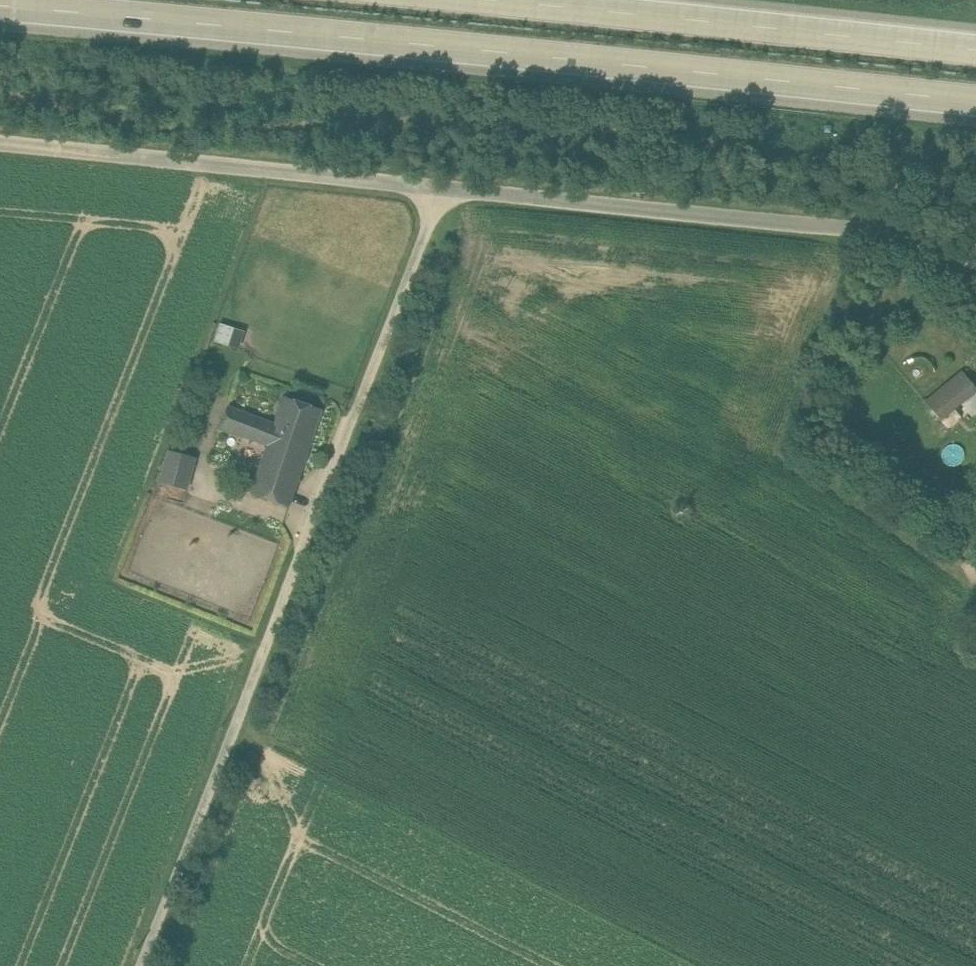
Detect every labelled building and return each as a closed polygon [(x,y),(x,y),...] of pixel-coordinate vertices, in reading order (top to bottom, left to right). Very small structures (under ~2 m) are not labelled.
[(240,348),(246,328),(219,321),(214,340),(240,348)] [(926,402),(941,420),(975,392),(975,387),(963,371),(926,402)] [(321,410),(285,399),(276,425),(270,444),(306,456),(321,410)] [(276,425),(229,408),(223,427),(270,444),(276,425)] [(306,456),(270,444),(254,492),(289,504),(306,456)] [(195,458),(170,451),(162,482),(187,489),(195,458)]
